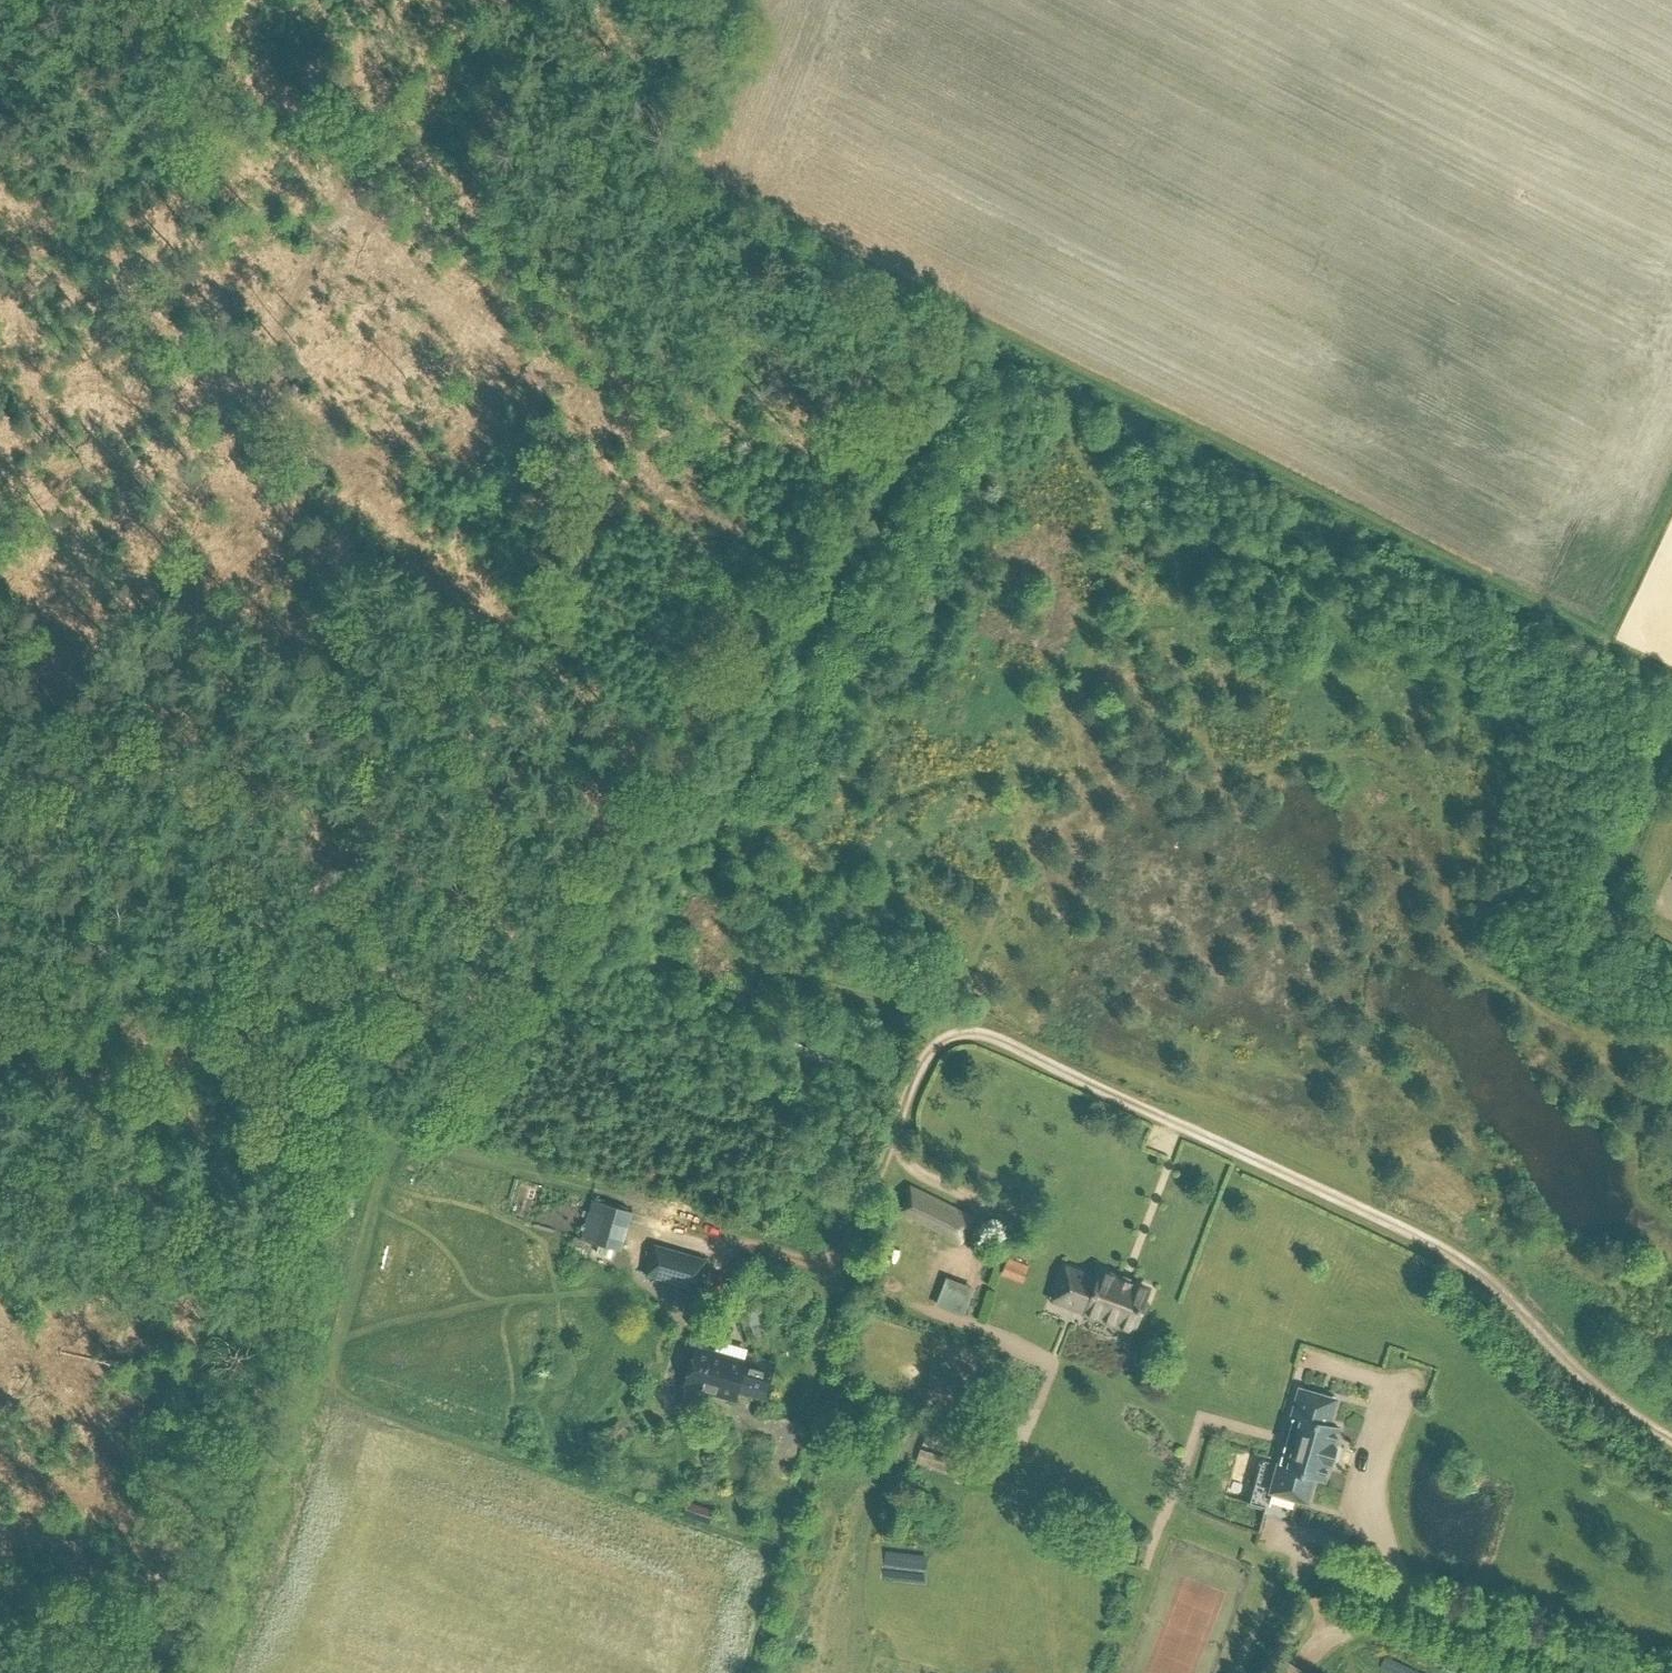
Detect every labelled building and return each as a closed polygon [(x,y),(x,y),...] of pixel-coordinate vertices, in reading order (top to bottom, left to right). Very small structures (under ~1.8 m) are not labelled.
[(962,1244),(977,1215),(912,1182),(897,1211),(962,1244)] [(632,1208),(591,1196),(579,1235),(620,1247),(632,1208)] [(698,1291),(707,1261),(655,1246),(646,1276),(698,1291)] [(1095,1280),(1065,1269),(1053,1299),(1085,1311),(1087,1307),(1135,1326),(1149,1291),(1131,1285),(1132,1283),(1117,1278),(1116,1279),(1099,1272),(1095,1280)] [(763,1399),(774,1362),(744,1354),(743,1357),(694,1342),(682,1385),(735,1400),(737,1391),(763,1399)] [(1326,1479),(1341,1423),(1332,1420),(1338,1395),(1298,1384),(1290,1414),(1300,1417),(1287,1462),(1278,1460),(1269,1490),(1309,1501),(1316,1476),(1326,1479)] [(958,1437),(963,1423),(933,1413),(928,1427),(958,1437)] [(915,1464),(922,1466),(957,1475),(961,1459),(919,1448),(915,1464)] [(899,1464),(896,1479),(912,1482),(915,1466),(899,1464)] [(1254,1527),(1258,1515),(1236,1508),(1232,1520),(1254,1527)]
